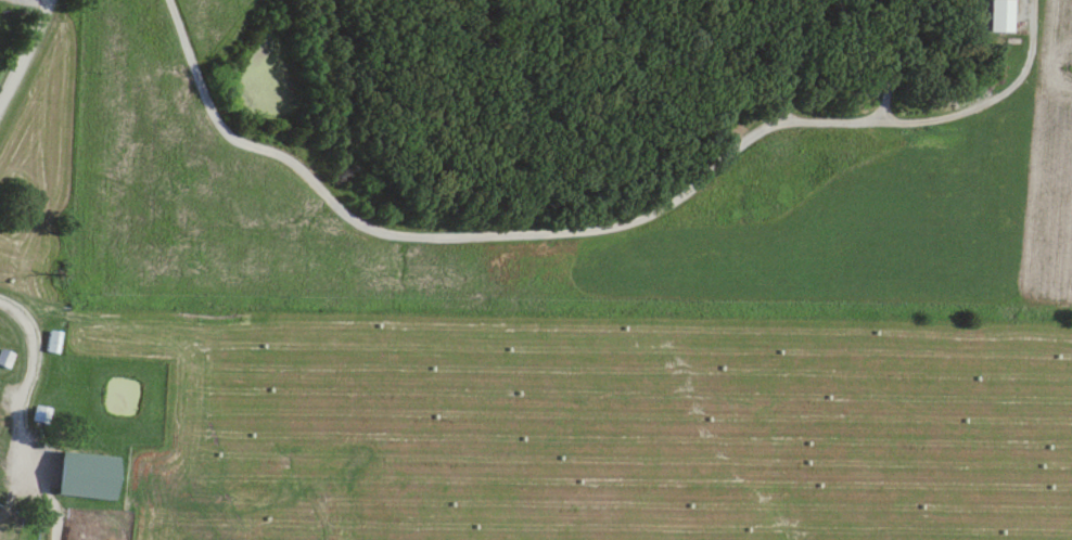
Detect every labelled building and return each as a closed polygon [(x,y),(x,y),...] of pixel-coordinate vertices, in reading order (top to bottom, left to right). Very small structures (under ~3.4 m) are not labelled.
[(985,32),(1009,32),(1009,0),(985,0),(985,32)] [(57,354),(59,333),(47,332),(46,353),(57,354)] [(12,355),(0,350),(0,367),(6,370),(12,355)] [(49,410),(34,406),(31,423),(46,426),(49,410)] [(96,462),(54,460),(52,494),(95,496),(96,462)]
